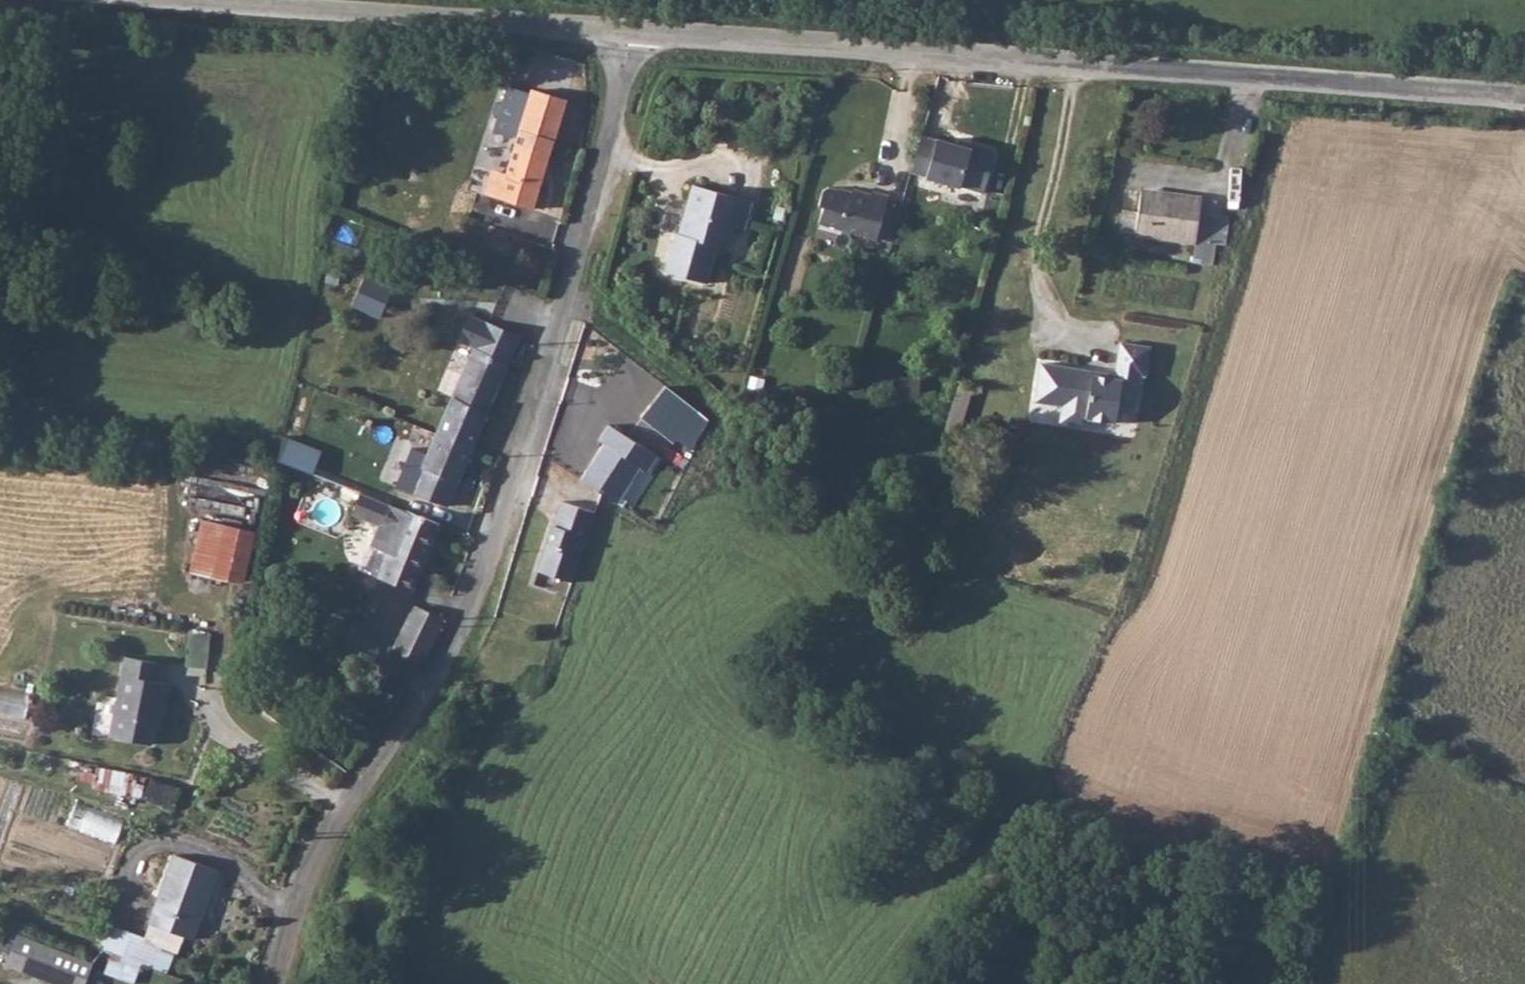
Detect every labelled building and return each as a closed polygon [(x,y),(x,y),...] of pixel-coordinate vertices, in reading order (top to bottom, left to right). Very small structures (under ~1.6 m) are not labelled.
[(517,127),(528,94),(504,87),(493,130),(514,137),(517,127)] [(553,135),(565,96),(531,87),(528,94),(517,127),(553,135)] [(532,207),(553,135),(517,127),(514,137),(503,176),(487,173),(482,193),(532,207)] [(934,146),(919,141),(908,176),(923,181),(923,183),(957,193),(957,191),(980,198),(992,157),(968,150),(967,154),(934,144),(934,146)] [(810,224),(867,242),(881,194),(866,190),(863,193),(842,188),(839,196),(827,193),(826,187),(819,185),(817,189),(811,188),(806,204),(814,207),(810,224)] [(660,274),(701,287),(714,252),(723,252),(729,234),(740,235),(749,205),(694,189),(677,236),(672,237),(660,274)] [(1216,246),(1225,248),(1231,218),(1198,213),(1200,199),(1140,189),(1138,204),(1119,200),(1115,229),(1195,242),(1192,262),(1212,266),(1216,246)] [(488,323),(478,319),(405,510),(405,511),(439,523),(500,363),(513,367),(526,344),(487,331),(488,323)] [(1147,377),(1152,348),(1122,343),(1119,371),(1111,370),(1110,378),(1096,376),(1097,373),(1043,365),(1037,403),(1065,407),(1063,424),(1089,427),(1090,420),(1118,424),(1121,406),(1137,409),(1142,377),(1147,377)] [(958,386),(945,430),(960,434),(972,390),(958,386)] [(589,476),(623,498),(645,464),(654,469),(666,451),(619,421),(609,437),(613,440),(589,476)] [(575,576),(600,508),(566,495),(541,564),(575,576)] [(378,523),(385,503),(365,496),(358,517),(378,523)] [(405,510),(385,503),(378,523),(370,548),(391,556),(405,511),(405,510)] [(414,592),(439,523),(405,511),(391,556),(387,566),(403,571),(397,587),(414,592)] [(237,583),(250,531),(197,518),(184,570),(237,583)] [(382,581),(397,587),(403,571),(387,566),(382,581)] [(425,661),(447,616),(418,607),(400,652),(425,661)] [(95,730),(134,739),(138,713),(142,713),(150,678),(141,678),(144,658),(110,651),(95,730)] [(26,688),(0,686),(0,715),(23,718),(26,688)] [(91,791),(120,795),(124,772),(95,768),(91,791)] [(148,778),(140,797),(168,809),(176,791),(148,778)] [(73,812),(72,828),(108,831),(109,814),(73,812)] [(208,860),(168,848),(143,934),(173,944),(177,928),(189,930),(208,860)] [(73,980),(84,950),(12,921),(0,951),(0,952),(73,980)]
